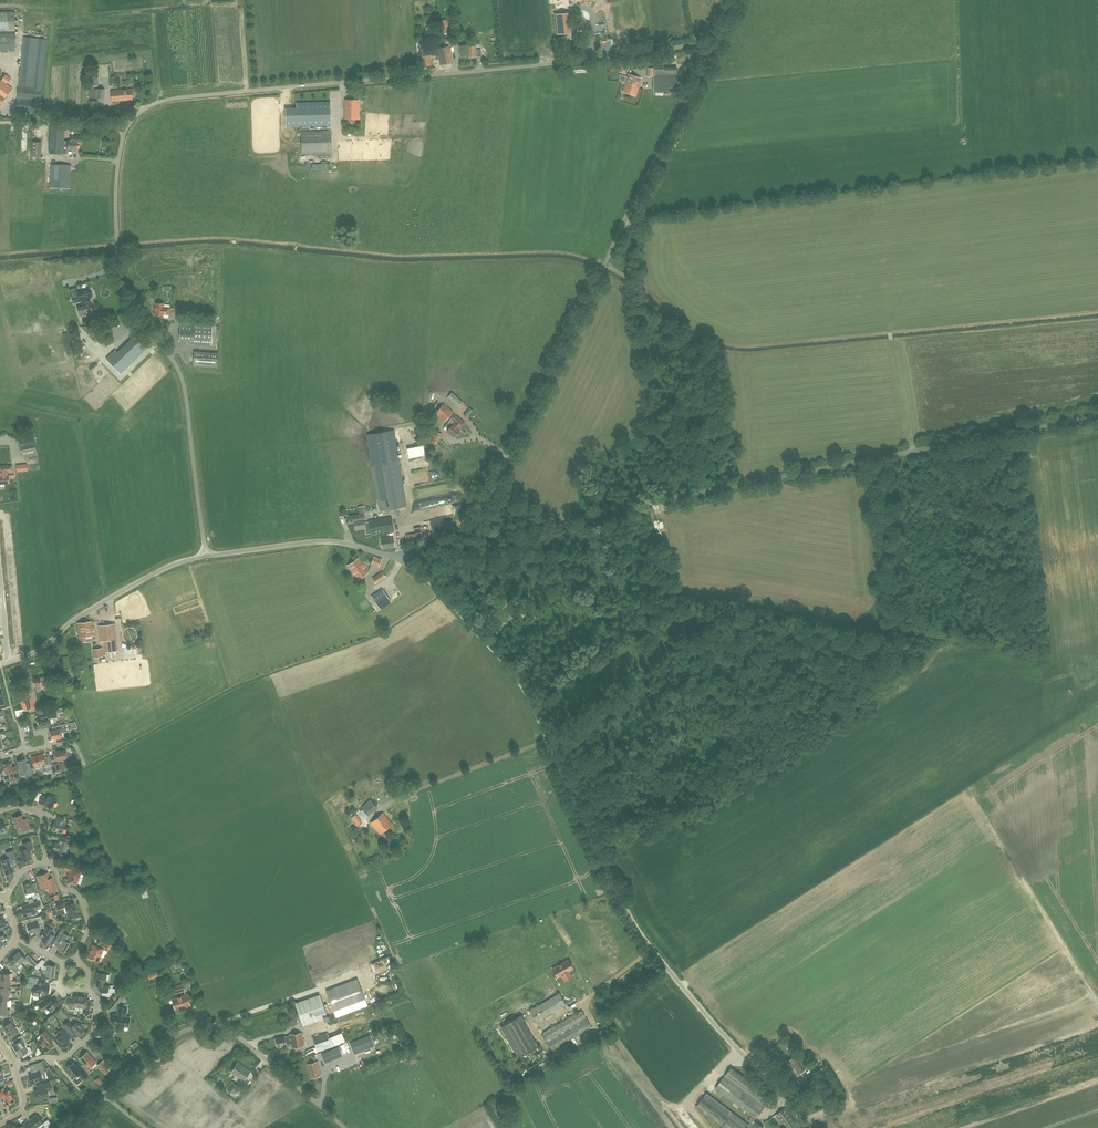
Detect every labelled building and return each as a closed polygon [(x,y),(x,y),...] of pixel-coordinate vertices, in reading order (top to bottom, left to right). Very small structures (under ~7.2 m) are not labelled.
[(588,7),(589,25),(597,25),(596,6),(588,7)] [(16,51),(16,13),(0,12),(0,51),(16,51)] [(566,14),(556,15),(557,22),(558,34),(568,33),(567,21),(566,14)] [(440,32),(442,41),(453,39),(451,32),(450,32),(447,19),(440,21),(443,31),(440,32)] [(39,114),(47,40),(24,38),(16,111),(39,114)] [(423,67),(431,66),(430,56),(428,56),(426,46),(428,46),(427,41),(419,42),(423,67)] [(461,56),(469,56),(469,57),(476,57),(475,47),(472,47),(471,45),(468,46),(468,45),(460,46),(461,56)] [(441,65),(454,62),(450,46),(437,49),(441,65)] [(12,88),(7,84),(11,78),(6,74),(0,82),(0,105),(12,88)] [(626,81),(639,85),(641,78),(629,74),(626,81)] [(90,77),(88,97),(104,98),(105,89),(98,89),(98,77),(90,77)] [(635,96),(639,85),(626,81),(623,92),(635,96)] [(124,90),(125,100),(133,100),(132,89),(124,90)] [(125,101),(125,100),(124,90),(111,91),(112,102),(125,101)] [(351,109),(359,109),(359,100),(344,100),(344,111),(351,111),(351,109)] [(297,111),(286,111),(286,127),(331,125),(331,118),(331,110),(330,103),(296,104),(297,111)] [(351,111),(344,111),(345,119),(359,119),(359,109),(351,109),(351,111)] [(78,142),(71,141),(68,141),(64,141),(64,129),(51,128),(50,154),(63,154),(64,146),(68,146),(68,149),(72,149),(72,151),(76,151),(76,149),(77,149),(77,143),(78,142)] [(302,155),(332,154),(331,131),(301,132),(302,155)] [(42,158),(42,144),(33,144),(33,158),(42,158)] [(70,189),(71,165),(51,164),(50,188),(70,189)] [(72,298),(74,302),(81,300),(83,305),(77,306),(78,310),(84,308),(84,309),(88,308),(89,308),(92,307),(91,303),(90,302),(89,298),(92,297),(91,296),(92,296),(93,295),(92,292),(91,292),(90,292),(89,288),(81,291),(81,290),(79,291),(78,292),(77,292),(79,296),(72,298)] [(155,303),(154,316),(163,316),(163,315),(169,315),(169,308),(163,308),(163,304),(160,304),(159,303),(157,303),(156,303),(155,303)] [(211,346),(213,323),(194,322),(194,324),(180,323),(179,342),(193,343),(193,344),(211,346)] [(98,327),(88,335),(93,341),(96,339),(103,347),(108,347),(112,343),(98,327)] [(145,349),(134,337),(117,353),(115,350),(107,359),(121,373),(129,365),(145,349)] [(218,354),(194,352),(193,365),(217,367),(218,354)] [(448,397),(458,407),(463,402),(452,392),(448,397)] [(445,422),(450,416),(453,412),(444,404),(435,414),(445,422)] [(470,407),(463,414),(467,417),(473,410),(470,407)] [(458,418),(456,416),(453,414),(450,418),(454,421),(452,424),(455,426),(456,425),(459,428),(461,426),(462,426),(465,423),(462,420),(462,421),(458,417),(458,418)] [(455,426),(452,424),(451,425),(448,422),(445,426),(448,429),(447,431),(453,436),(452,437),(454,439),(458,435),(457,434),(460,431),(458,429),(459,428),(456,425),(455,426)] [(393,431),(369,435),(374,466),(381,510),(405,506),(398,462),(393,431)] [(437,444),(442,434),(436,431),(431,441),(437,444)] [(21,458),(37,455),(36,450),(20,452),(21,458)] [(29,471),(40,471),(40,460),(32,461),(32,464),(28,464),(29,471)] [(8,476),(7,471),(12,471),(12,466),(7,466),(2,466),(2,465),(0,465),(0,473),(4,473),(5,476),(8,476)] [(8,476),(5,476),(4,473),(0,473),(0,484),(8,483),(8,476)] [(359,514),(349,516),(350,523),(354,522),(356,529),(365,528),(365,530),(370,529),(371,533),(371,534),(393,530),(391,517),(369,521),(369,522),(365,523),(364,520),(365,519),(364,514),(359,514)] [(422,532),(405,535),(407,544),(423,540),(422,532)] [(381,538),(382,549),(395,547),(393,536),(381,538)] [(375,556),(371,564),(378,567),(381,559),(375,556)] [(358,558),(348,565),(357,580),(368,572),(358,558)] [(382,573),(373,579),(376,583),(385,577),(382,573)] [(372,596),(381,609),(391,602),(382,589),(372,596)] [(498,616),(505,624),(519,611),(514,606),(510,609),(508,608),(498,616)] [(86,636),(93,636),(92,621),(77,623),(79,637),(78,637),(79,642),(86,641),(86,636)] [(118,650),(115,624),(99,626),(101,641),(105,640),(106,652),(118,650)] [(129,642),(137,636),(132,629),(124,635),(129,642)] [(94,657),(102,656),(101,649),(94,650),(94,657)] [(50,684),(49,676),(43,676),(43,678),(34,679),(35,686),(45,685),(45,690),(51,689),(50,684)] [(39,725),(40,725),(40,726),(51,724),(50,718),(57,716),(56,710),(41,713),(41,717),(38,718),(39,721),(38,721),(38,722),(39,725)] [(69,723),(58,726),(59,729),(54,730),(50,731),(52,739),(62,737),(61,733),(70,731),(70,729),(69,723)] [(60,759),(68,758),(68,759),(71,759),(70,752),(67,752),(66,750),(59,751),(59,750),(54,751),(55,756),(51,757),(52,762),(61,761),(60,759)] [(34,766),(35,769),(38,768),(40,766),(39,764),(42,763),(44,768),(51,766),(49,759),(45,761),(43,754),(32,757),(35,765),(34,766)] [(18,761),(20,768),(18,768),(20,775),(27,773),(28,776),(33,774),(31,768),(28,769),(25,759),(25,758),(21,759),(21,760),(18,761)] [(18,776),(17,769),(16,766),(13,767),(11,762),(4,764),(6,774),(10,773),(11,778),(18,776)] [(53,772),(61,771),(59,762),(51,763),(53,772)] [(357,795),(358,798),(376,791),(375,788),(357,795)] [(42,795),(39,801),(39,802),(53,807),(56,798),(48,795),(47,797),(42,795)] [(367,814),(376,806),(371,799),(361,807),(367,814)] [(391,812),(395,817),(401,812),(398,807),(391,812)] [(383,812),(371,823),(381,834),(392,823),(383,812)] [(29,821),(28,818),(23,819),(22,815),(14,817),(17,828),(21,827),(23,831),(30,829),(28,821),(29,821)] [(65,819),(58,817),(56,822),(55,821),(52,829),(63,833),(65,825),(63,824),(65,819)] [(56,851),(56,852),(62,854),(61,854),(63,855),(63,854),(65,855),(67,848),(70,849),(72,843),(60,839),(59,843),(56,842),(53,850),(56,851)] [(24,860),(32,858),(30,850),(34,849),(31,841),(23,843),(25,849),(21,850),(24,860)] [(13,866),(18,865),(13,850),(7,853),(8,859),(2,861),(6,873),(15,870),(13,866)] [(66,864),(64,869),(71,871),(67,881),(70,882),(69,883),(74,885),(74,884),(77,884),(82,870),(66,864)] [(56,891),(54,884),(55,884),(53,877),(49,878),(47,873),(37,876),(41,889),(48,887),(50,893),(56,891)] [(34,889),(33,884),(32,882),(23,885),(26,895),(27,898),(32,896),(31,893),(35,892),(36,897),(40,896),(37,888),(34,889)] [(32,914),(32,916),(37,914),(36,912),(36,913),(35,910),(42,907),(40,900),(25,905),(26,908),(22,909),(25,917),(32,914)] [(58,909),(65,907),(63,900),(56,903),(58,909)] [(68,914),(69,919),(73,918),(73,919),(76,918),(77,916),(78,916),(76,910),(74,903),(66,906),(68,914)] [(34,922),(32,923),(27,924),(30,933),(40,930),(39,924),(43,923),(41,916),(33,919),(34,922)] [(42,930),(42,931),(40,935),(44,937),(42,941),(46,944),(47,943),(50,944),(55,935),(50,932),(52,929),(47,926),(42,930)] [(64,953),(70,943),(67,941),(69,936),(63,933),(56,945),(59,947),(58,949),(64,953)] [(88,957),(98,961),(103,949),(93,945),(90,950),(91,950),(88,957)] [(14,956),(21,963),(24,960),(26,963),(28,961),(26,959),(19,952),(14,956)] [(18,966),(21,963),(14,956),(9,961),(13,965),(10,968),(13,971),(16,973),(20,969),(18,966)] [(35,967),(37,964),(32,959),(29,962),(34,967),(35,967)] [(569,971),(570,970),(571,970),(566,961),(555,967),(559,976),(561,975),(564,981),(572,977),(569,971)] [(55,972),(55,970),(56,966),(48,965),(48,966),(44,966),(43,964),(42,965),(39,962),(37,964),(35,967),(37,970),(41,967),(43,969),(48,970),(47,976),(54,977),(55,972)] [(158,971),(148,976),(150,980),(159,976),(158,971)] [(96,985),(101,986),(100,991),(102,991),(101,995),(109,996),(116,988),(110,987),(111,986),(105,985),(107,974),(97,973),(96,978),(97,978),(96,985)] [(39,984),(38,984),(38,988),(34,987),(32,994),(40,995),(40,992),(48,994),(49,985),(45,985),(46,980),(40,979),(39,984)] [(368,1005),(357,979),(326,991),(336,1017),(368,1005)] [(175,993),(185,990),(183,984),(173,987),(175,993)] [(605,992),(597,997),(604,1009),(612,1004),(605,992)] [(536,1022),(556,1011),(566,1005),(559,993),(530,1010),(536,1022)] [(176,1009),(190,1005),(187,994),(172,999),(176,1009)] [(320,994),(295,1002),(304,1026),(328,1017),(320,994)] [(69,1006),(69,1009),(79,1011),(80,1007),(81,996),(80,996),(80,995),(77,995),(76,996),(75,995),(74,998),(69,998),(68,1006),(69,1006)] [(47,1008),(50,1011),(50,1012),(51,1011),(52,1012),(55,1009),(55,1008),(59,1004),(57,1002),(57,1001),(58,1000),(56,998),(55,998),(55,999),(54,998),(53,999),(50,996),(45,1000),(46,1000),(40,1005),(44,1010),(47,1008)] [(83,997),(81,996),(80,1007),(79,1011),(89,1012),(91,1005),(91,1006),(92,1002),(91,1002),(91,1000),(88,999),(88,998),(87,997),(86,997),(83,996),(83,997)] [(282,1008),(289,1027),(297,1024),(293,1013),(290,1005),(282,1008)] [(0,1007),(0,1014),(1,1014),(1,1017),(10,1017),(10,1010),(8,1010),(7,1007),(0,1007)] [(130,1017),(126,1016),(127,1008),(119,1007),(118,1015),(114,1014),(113,1017),(112,1016),(111,1022),(112,1022),(112,1024),(116,1025),(116,1027),(121,1028),(122,1026),(128,1027),(130,1017)] [(552,1050),(591,1027),(582,1011),(542,1033),(552,1050)] [(537,1045),(520,1016),(501,1027),(517,1056),(537,1045)] [(7,1032),(15,1027),(11,1021),(3,1026),(7,1032)] [(72,1036),(75,1033),(78,1036),(84,1030),(86,1029),(85,1028),(86,1027),(85,1026),(84,1025),(83,1024),(82,1024),(80,1025),(77,1022),(72,1026),(69,1022),(64,1026),(69,1032),(68,1032),(72,1036)] [(15,1027),(7,1032),(10,1038),(18,1033),(15,1027)] [(70,1042),(69,1040),(71,1037),(68,1033),(68,1034),(63,1028),(60,1030),(63,1033),(57,1038),(65,1047),(70,1042)] [(53,1046),(50,1042),(52,1039),(45,1031),(40,1035),(43,1039),(39,1042),(47,1051),(47,1050),(48,1051),(50,1049),(50,1048),(53,1046)] [(285,1036),(285,1037),(275,1038),(277,1046),(286,1044),(287,1046),(291,1045),(292,1048),(305,1046),(302,1033),(289,1034),(290,1035),(285,1036)] [(312,1038),(316,1048),(330,1043),(326,1033),(312,1038)] [(13,1045),(13,1046),(16,1051),(25,1045),(24,1046),(22,1043),(26,1041),(22,1035),(17,1038),(19,1041),(13,1045)] [(374,1046),(370,1036),(350,1044),(354,1054),(374,1046)] [(27,1048),(25,1045),(16,1051),(19,1056),(20,1056),(26,1052),(28,1055),(33,1052),(29,1047),(27,1048)] [(134,1056),(142,1049),(139,1045),(134,1049),(130,1052),(134,1056)] [(321,1054),(325,1063),(343,1056),(339,1047),(321,1054)] [(87,1052),(80,1059),(85,1065),(83,1066),(89,1073),(93,1070),(90,1067),(96,1062),(87,1052)] [(808,1064),(804,1059),(805,1059),(800,1053),(795,1056),(794,1056),(787,1062),(798,1076),(805,1070),(809,1067),(808,1064)] [(110,1070),(103,1061),(102,1061),(97,1065),(105,1075),(110,1070)] [(251,1071),(238,1062),(231,1072),(243,1081),(251,1071)] [(307,1064),(311,1078),(321,1076),(317,1062),(307,1064)] [(79,1063),(76,1065),(74,1063),(70,1065),(70,1064),(66,1068),(75,1078),(78,1075),(83,1081),(88,1076),(86,1073),(87,1072),(79,1063)] [(37,1072),(32,1074),(29,1075),(30,1079),(31,1079),(32,1083),(43,1080),(41,1074),(45,1073),(43,1067),(36,1069),(37,1072)] [(50,1067),(47,1069),(53,1076),(56,1073),(50,1067)] [(820,1078),(827,1073),(823,1068),(817,1072),(820,1078)] [(819,1083),(812,1076),(798,1091),(805,1098),(819,1083)] [(36,1086),(38,1090),(34,1091),(37,1100),(49,1096),(47,1091),(52,1090),(50,1082),(42,1085),(42,1084),(36,1086)] [(234,1095),(240,1087),(232,1082),(226,1089),(234,1095)] [(10,1091),(5,1093),(4,1089),(0,1090),(0,1098),(4,1096),(7,1104),(8,1104),(9,1105),(11,1104),(11,1103),(14,1101),(10,1091)] [(733,1102),(732,1102),(733,1106),(735,1112),(740,1110),(742,1116),(743,1118),(747,1117),(746,1114),(749,1113),(747,1107),(750,1106),(749,1102),(748,1100),(746,1096),(741,1098),(740,1096),(735,1098),(735,1099),(732,1100),(733,1102)] [(796,1123),(785,1108),(776,1115),(786,1127),(789,1127),(796,1123)] [(26,1127),(50,1127),(53,1126),(48,1119),(43,1123),(37,1114),(32,1118),(31,1121),(32,1121),(25,1126),(26,1127)] [(709,1127),(714,1127),(706,1118),(703,1120),(709,1127)]
